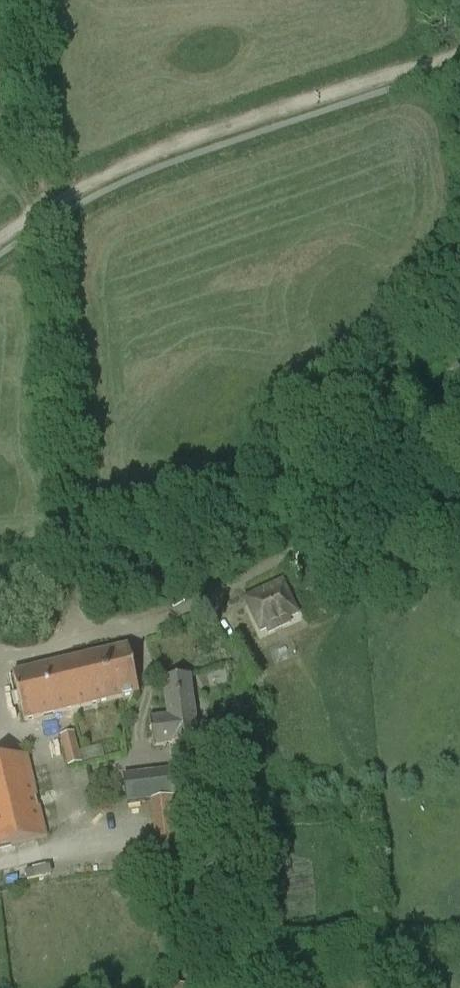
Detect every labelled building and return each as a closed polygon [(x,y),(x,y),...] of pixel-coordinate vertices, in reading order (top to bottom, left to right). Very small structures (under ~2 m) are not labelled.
[(247,606),(256,624),(260,632),(273,626),(275,630),(290,623),(288,619),(298,614),(291,600),(283,582),(251,597),(251,599),(249,605),(247,606)] [(128,647),(13,674),(24,722),(139,694),(128,647)] [(153,747),(173,745),(199,742),(193,697),(190,677),(163,681),(167,718),(149,720),(153,747)] [(82,764),(82,763),(103,757),(100,745),(79,751),(74,732),(59,736),(68,768),(82,764)] [(36,798),(26,757),(28,757),(28,755),(0,762),(0,850),(47,839),(47,837),(45,837),(38,807),(36,798)] [(123,778),(126,799),(126,802),(149,799),(160,879),(163,879),(164,879),(184,877),(198,875),(188,797),(181,798),(178,771),(123,778)]
